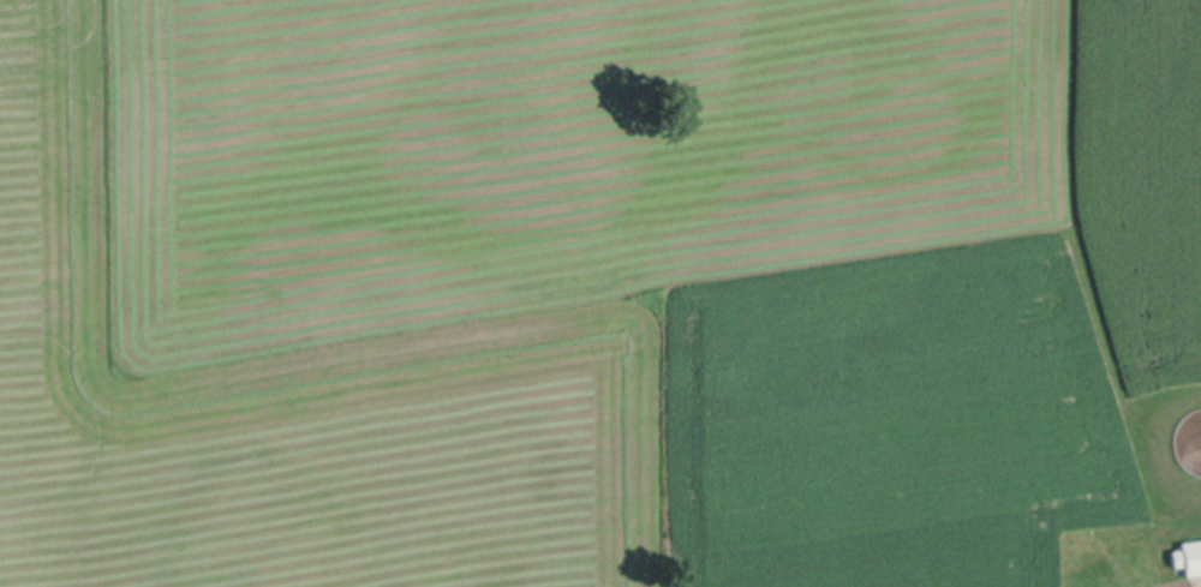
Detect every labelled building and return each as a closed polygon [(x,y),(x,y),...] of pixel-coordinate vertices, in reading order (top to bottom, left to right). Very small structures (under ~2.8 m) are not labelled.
[(1182,540),(1200,538),(1200,572),(1187,574),(1185,564),(1175,565),(1172,550),(1183,549),(1182,540)]
